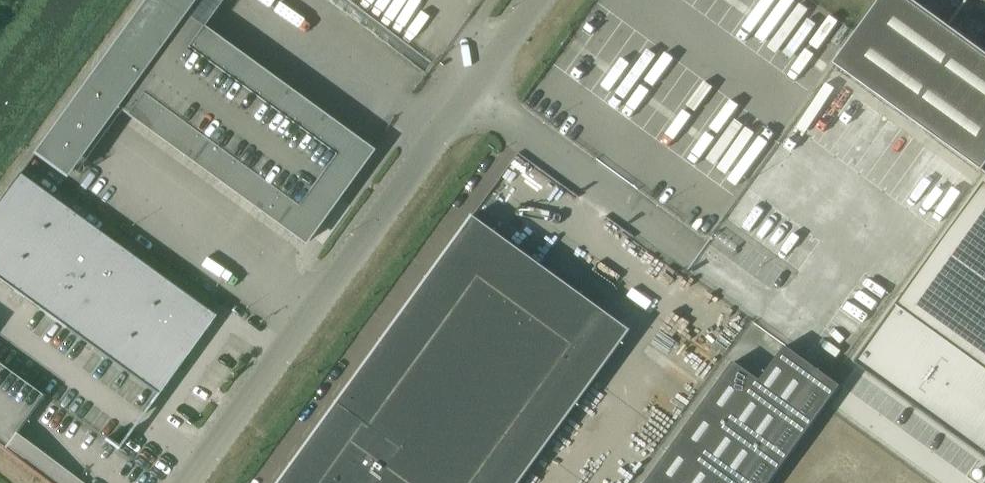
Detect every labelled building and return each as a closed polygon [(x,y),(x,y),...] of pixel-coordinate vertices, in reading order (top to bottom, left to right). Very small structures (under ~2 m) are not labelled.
[(32,156),(33,157),(34,156),(63,178),(100,128),(115,107),(302,243),(303,244),(310,235),(338,196),(371,152),(201,29),(183,16),(182,15),(193,0),(145,0),(32,156)] [(834,65),(982,172),(984,167),(984,54),(910,0),(881,0),(834,65)] [(18,174),(0,200),(0,282),(157,396),(177,368),(178,369),(186,358),(185,357),(214,317),(18,174)] [(855,365),(984,459),(984,185),(855,365)] [(604,312),(475,218),(475,217),(474,216),(473,216),(279,482),(480,482),(604,312)] [(785,347),(760,381),(734,362),(646,482),(770,482),(841,387),(840,386),(839,386),(785,347)] [(3,452),(44,396),(0,364),(0,450),(3,452)]
